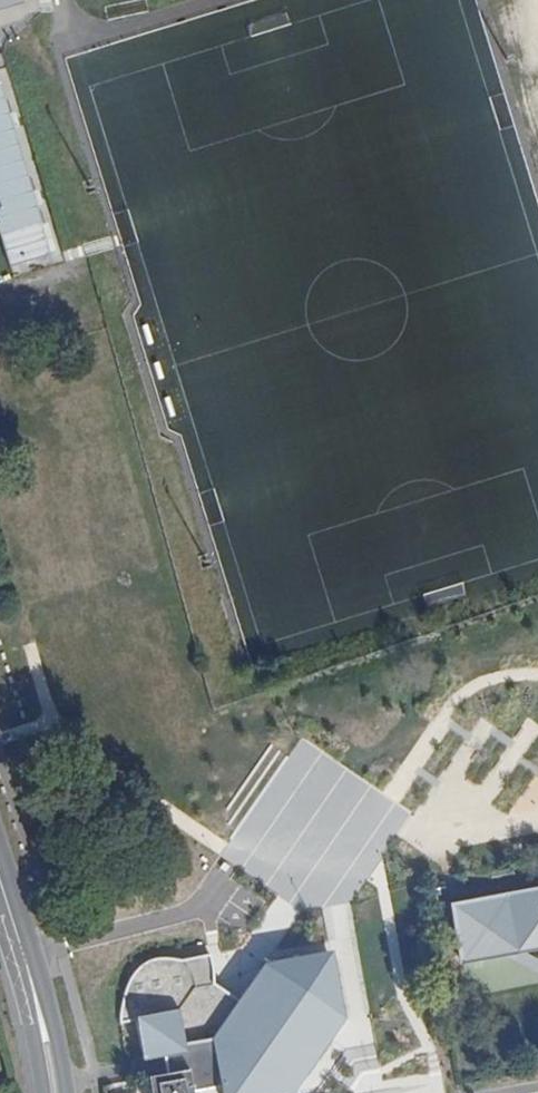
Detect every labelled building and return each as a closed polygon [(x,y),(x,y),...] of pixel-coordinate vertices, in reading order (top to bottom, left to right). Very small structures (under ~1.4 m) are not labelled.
[(40,221),(0,93),(0,233),(40,221)] [(453,903),(463,959),(537,947),(537,887),(453,903)] [(142,1019),(148,1059),(170,1054),(173,1075),(152,1080),(154,1092),(198,1092),(224,1089),(224,1092),(297,1092),(354,1000),(341,932),(277,946),(245,998),(219,980),(215,958),(194,962),(197,983),(181,1010),(142,1019)]
